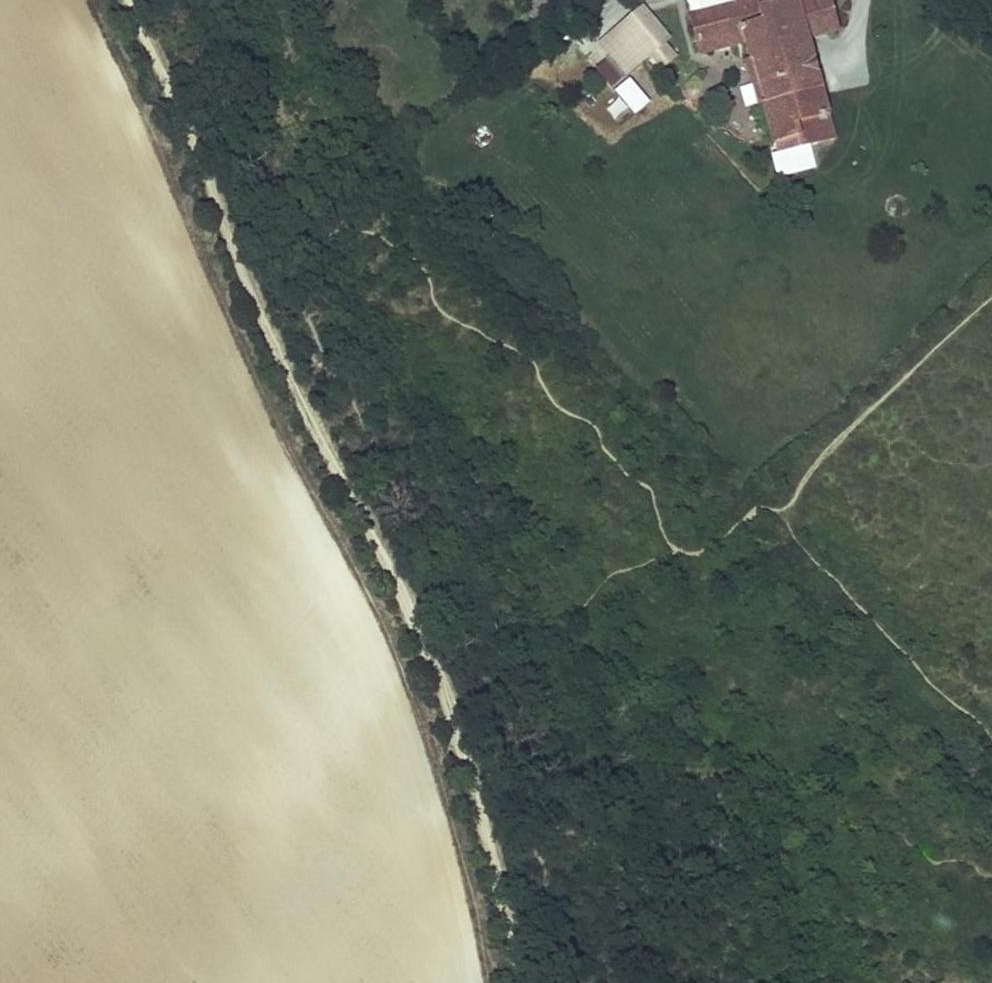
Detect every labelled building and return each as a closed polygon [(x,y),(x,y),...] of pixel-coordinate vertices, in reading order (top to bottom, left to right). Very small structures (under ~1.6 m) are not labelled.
[(691,18),(699,51),(744,38),(750,60),(754,58),(766,101),(761,102),(771,141),(795,135),(798,145),(831,135),(805,37),(835,29),(828,0),(795,0),(761,9),(759,0),(735,0),(737,7),(691,18)] [(648,47),(629,23),(615,34),(633,58),(648,47)] [(750,60),(744,61),(755,104),(761,102),(766,101),(754,58),(750,60)] [(629,80),(614,94),(635,118),(651,105),(629,80)] [(798,145),(795,135),(771,141),(774,151),(798,145)]
